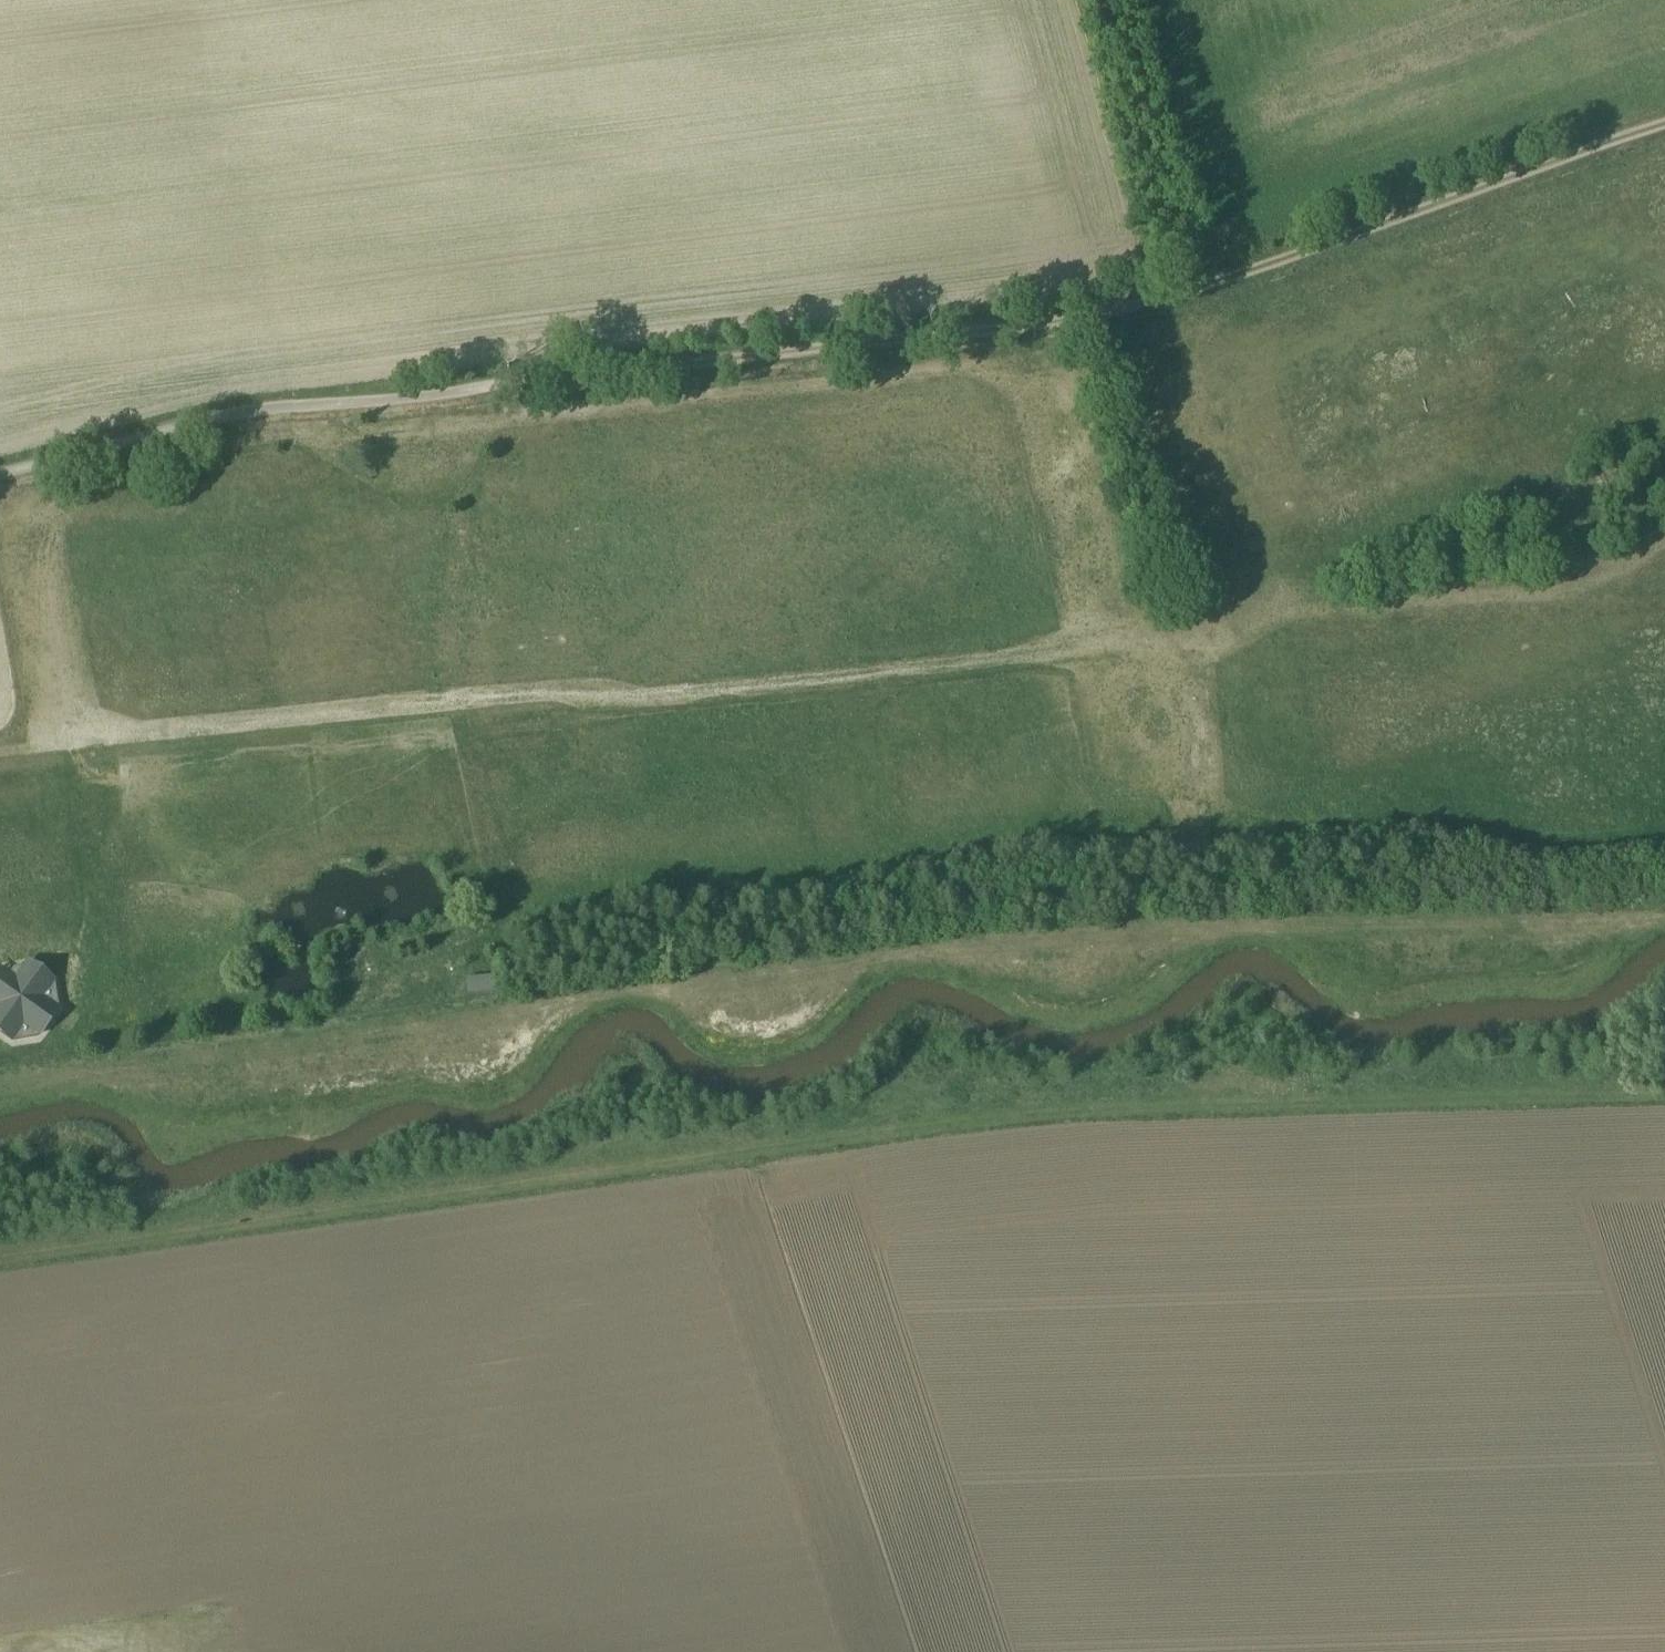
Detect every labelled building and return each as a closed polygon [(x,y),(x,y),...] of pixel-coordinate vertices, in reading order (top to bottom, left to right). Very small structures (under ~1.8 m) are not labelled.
[(8,1037),(9,1038),(10,1037),(13,1040),(37,1035),(40,1032),(41,1032),(42,1031),(41,1031),(43,1027),(27,1016),(36,1003),(52,1014),(54,1011),(55,1012),(56,1011),(55,1010),(58,1006),(53,982),(50,979),(51,979),(50,978),(49,978),(30,965),(30,964),(29,963),(28,964),(29,965),(14,968),(7,976),(6,977),(0,986),(0,1031),(8,1037)]
